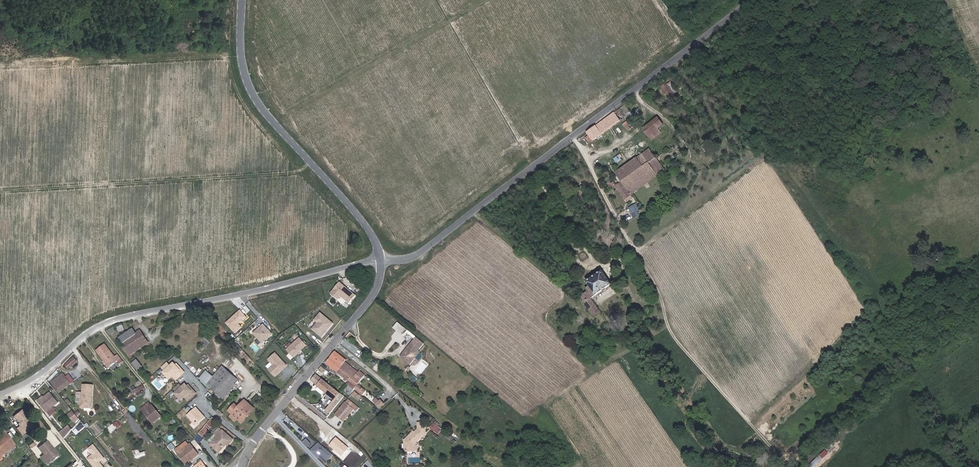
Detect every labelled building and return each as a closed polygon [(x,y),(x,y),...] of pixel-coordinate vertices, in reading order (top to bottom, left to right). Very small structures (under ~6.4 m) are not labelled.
[(672,80),(663,84),(669,98),(678,95),(672,80)] [(608,125),(615,134),(619,130),(615,125),(626,116),(624,113),(608,125)] [(629,130),(633,126),(627,120),(623,124),(629,130)] [(651,121),(636,132),(646,146),(661,135),(651,121)] [(604,142),(615,134),(608,125),(597,133),(604,142)] [(604,142),(597,133),(593,136),(585,142),(592,150),(600,144),(604,142)] [(653,180),(656,183),(657,185),(664,179),(648,158),(615,182),(620,190),(613,196),(623,210),(630,205),(630,203),(633,201),(634,200),(631,196),(653,180)] [(631,196),(634,200),(646,191),(656,183),(653,180),(631,196)] [(629,207),(631,213),(639,210),(637,204),(629,207)] [(585,314),(590,311),(588,308),(609,293),(601,280),(601,281),(585,291),(588,296),(585,298),(583,298),(584,300),(581,303),(580,304),(579,304),(580,306),(585,314)] [(341,297),(351,303),(357,293),(339,281),(331,294),(339,299),(341,297)] [(240,309),(226,322),(236,333),(243,326),(240,323),(247,316),(240,309)] [(320,311),(314,319),(317,322),(311,329),(322,338),(335,323),(320,311)] [(589,320),(594,317),(593,316),(590,311),(585,314),(589,320)] [(399,321),(394,327),(404,335),(409,329),(399,321)] [(264,323),(253,332),(262,344),(274,334),(264,323)] [(120,339),(126,346),(137,337),(142,333),(140,331),(136,334),(135,333),(133,330),(120,339)] [(149,340),(145,336),(141,340),(137,337),(126,346),(128,348),(126,349),(131,355),(149,340)] [(286,349),(294,357),(307,344),(300,336),(286,349)] [(421,351),(419,350),(425,343),(417,337),(401,356),(411,364),(421,351)] [(109,364),(120,356),(119,354),(118,353),(117,352),(114,354),(105,342),(97,348),(106,360),(109,364)] [(340,368),(348,359),(349,358),(337,348),(328,359),(340,368)] [(276,351),(268,359),(271,362),(266,366),(276,376),(288,364),(276,351)] [(214,376),(227,386),(242,368),(229,357),(214,376)] [(139,359),(134,362),(139,369),(144,365),(139,359)] [(347,374),(354,364),(348,359),(340,368),(347,374)] [(168,361),(162,367),(164,370),(162,372),(169,380),(173,376),(176,380),(185,372),(175,360),(170,364),(168,361)] [(331,368),(324,362),(321,365),(325,368),(323,371),(326,374),(331,368)] [(362,370),(354,364),(347,374),(354,379),(362,370)] [(246,371),(242,368),(227,386),(231,389),(246,371)] [(362,370),(354,379),(353,381),(360,386),(360,385),(362,386),(361,387),(370,394),(373,390),(365,383),(371,375),(363,369),(362,370)] [(63,371),(50,382),(58,392),(71,381),(63,371)] [(318,381),(331,390),(335,385),(322,376),(318,381)] [(185,398),(188,401),(197,393),(187,381),(182,385),(180,383),(172,389),(182,400),(185,398)] [(83,383),(83,391),(83,393),(81,393),(81,400),(92,401),(93,384),(83,383)] [(343,392),(335,385),(331,390),(339,397),(343,392)] [(136,396),(144,393),(141,386),(133,390),(136,396)] [(44,407),(57,399),(51,391),(44,396),(39,400),(44,407)] [(364,404),(351,395),(339,411),(348,418),(358,405),(361,407),(364,404)] [(384,403),(389,398),(385,395),(383,396),(380,399),(384,403)] [(238,415),(243,420),(255,406),(246,398),(240,405),(234,411),(238,415)] [(59,401),(57,399),(44,407),(47,410),(59,401)] [(366,399),(363,403),(370,407),(373,403),(366,399)] [(154,421),(162,414),(159,411),(158,411),(152,404),(150,401),(142,407),(154,421)] [(230,408),(234,411),(240,405),(236,401),(230,408)] [(295,409),(302,415),(306,410),(299,404),(295,409)] [(23,432),(26,429),(24,427),(31,421),(26,416),(28,414),(22,407),(15,413),(20,420),(19,421),(21,423),(18,425),(23,432)] [(79,417),(73,409),(70,412),(76,419),(79,417)] [(299,418),(302,415),(295,409),(289,416),(300,425),(301,423),(303,421),(301,420),(299,418)] [(326,421),(319,414),(312,422),(321,429),(325,425),(323,424),(326,421)] [(24,427),(26,429),(33,424),(31,421),(24,427)] [(201,431),(205,435),(213,425),(209,421),(201,431)] [(69,424),(63,429),(66,433),(72,428),(69,424)] [(219,433),(212,441),(220,449),(227,441),(229,442),(234,436),(220,425),(215,430),(219,433)] [(12,440),(4,430),(0,433),(0,454),(4,450),(2,448),(12,440)] [(310,449),(317,443),(309,435),(303,442),(310,449)] [(47,461),(50,458),(49,457),(56,451),(52,445),(53,444),(47,438),(39,445),(44,452),(42,454),(47,461)] [(187,440),(176,449),(189,464),(201,454),(192,443),(191,444),(187,440)] [(319,441),(311,449),(318,456),(322,452),(330,457),(334,452),(319,441)] [(96,464),(98,466),(107,466),(101,460),(102,459),(106,456),(95,442),(91,446),(96,452),(90,456),(96,464)] [(823,459),(820,455),(808,465),(809,466),(814,466),(823,459)] [(200,466),(211,466),(204,458),(197,464),(200,466)]
